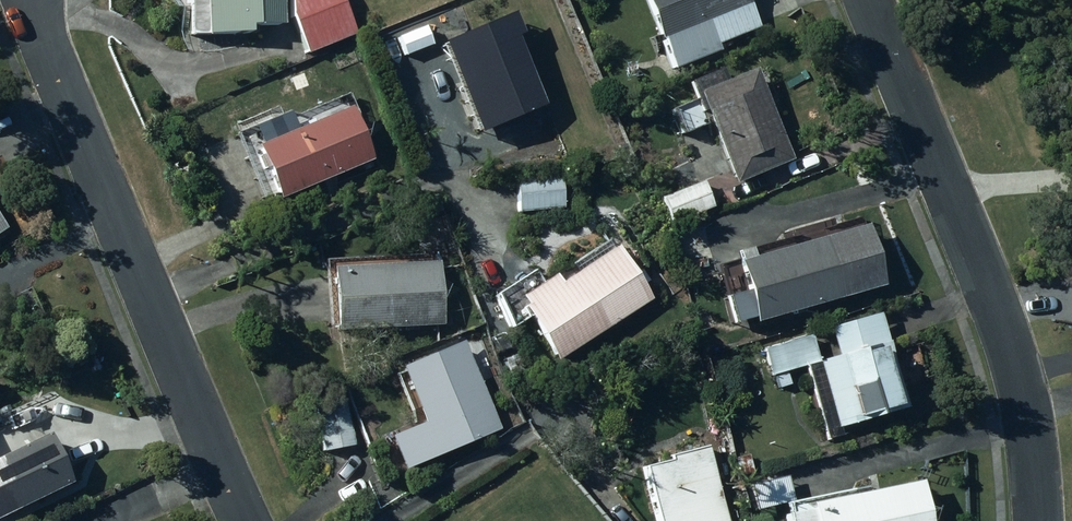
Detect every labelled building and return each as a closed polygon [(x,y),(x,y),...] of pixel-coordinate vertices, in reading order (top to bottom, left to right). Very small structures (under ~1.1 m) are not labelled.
[(188,33),(206,32),(206,30),(247,29),(247,22),(281,22),(281,0),(188,0),(188,33)] [(290,15),(306,52),(355,32),(342,0),(290,0),(290,15)] [(658,36),(661,35),(673,67),(720,49),(717,42),(759,26),(749,0),(643,0),(658,36)] [(511,11),(439,41),(477,131),(542,104),(512,34),(519,31),(511,11)] [(689,78),(733,182),(792,158),(754,68),(726,79),(720,65),(689,78)] [(347,105),(254,144),(276,197),(369,158),(347,105)] [(559,173),(515,177),(518,210),(562,206),(559,173)] [(702,180),(660,197),(670,223),(712,206),(702,180)] [(734,253),(743,285),(721,291),(730,321),(751,315),(752,320),(883,283),(866,224),(750,257),(748,249),(734,253)] [(525,304),(521,307),(555,360),(650,298),(616,244),(612,247),(607,239),(570,263),(575,271),(558,282),(553,274),(519,296),(525,304)] [(437,260),(328,267),(332,330),(441,323),(437,260)] [(693,287),(697,300),(706,298),(703,284),(693,287)] [(830,326),(838,354),(818,360),(811,335),(763,349),(771,375),(774,374),(778,386),(790,382),(787,371),(803,366),(824,440),(841,435),(838,426),(906,407),(879,312),(830,326)] [(420,423),(389,435),(402,467),(498,428),(462,339),(397,366),(420,423)] [(345,400),(313,406),(322,450),(353,444),(345,400)] [(10,480),(3,483),(16,508),(70,481),(46,432),(0,455),(0,461),(10,480)] [(657,520),(724,520),(706,446),(669,454),(670,460),(644,466),(657,520)] [(808,502),(812,520),(929,520),(921,479),(808,502)]
